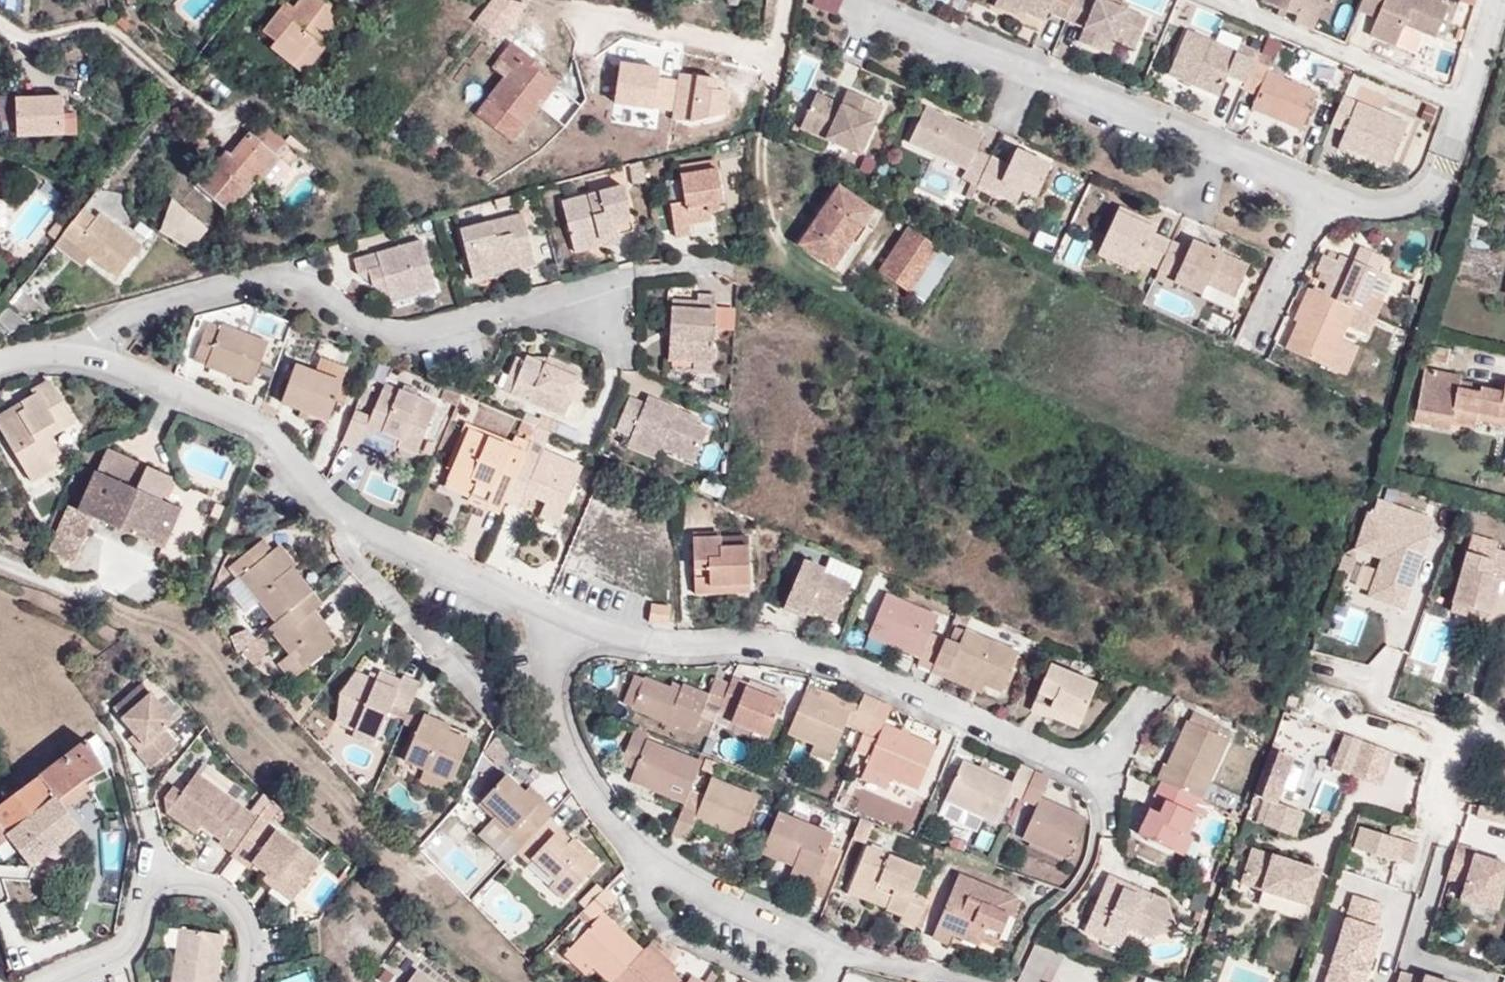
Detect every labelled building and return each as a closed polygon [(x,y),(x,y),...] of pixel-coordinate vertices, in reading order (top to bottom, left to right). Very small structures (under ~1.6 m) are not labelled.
[(294,8),(288,16),(281,10),(263,32),(276,42),(271,48),(303,76),(326,48),(321,44),(344,16),(325,0),(301,0),(294,8)] [(841,12),(844,0),(818,0),(817,6),(841,12)] [(1067,20),(1075,0),(998,0),(995,6),(1025,19),(1028,14),(1045,21),(1049,13),(1067,20)] [(1067,20),(1084,28),(1079,42),(1111,55),(1116,42),(1135,49),(1148,18),(1103,0),(1095,0),(1094,0),(1075,0),(1067,20)] [(1322,0),(1262,0),(1262,2),(1297,15),(1295,23),(1313,30),(1323,6),(1320,5),(1322,0)] [(1432,0),(1363,0),(1358,11),(1377,18),(1370,35),(1396,47),(1405,25),(1437,37),(1449,7),(1432,0)] [(288,16),(294,8),(288,2),(281,10),(288,16)] [(1246,84),(1256,61),(1236,52),(1188,30),(1168,74),(1219,96),(1229,75),(1246,84)] [(548,72),(511,43),(496,62),(509,72),(476,114),(513,145),(540,109),(545,112),(562,91),(544,77),(548,72)] [(1236,52),(1256,61),(1260,52),(1241,44),(1236,52)] [(732,83),(660,73),(661,66),(622,61),(615,106),(727,122),(732,83)] [(1246,84),(1243,90),(1257,95),(1252,109),(1302,130),(1317,92),(1270,73),(1271,68),(1256,61),(1246,84)] [(860,155),(883,106),(849,91),(842,106),(817,93),(801,127),(860,155)] [(1343,96),(1331,126),(1345,131),(1338,146),(1390,168),(1408,124),(1343,96)] [(63,115),(63,97),(18,99),(19,136),(77,135),(77,114),(63,115)] [(4,99),(6,136),(17,136),(15,99),(4,99)] [(977,186),(991,156),(977,150),(984,133),(927,107),(909,144),(967,170),(963,180),(977,186)] [(288,143),(265,123),(253,137),(250,135),(232,156),(227,152),(198,186),(230,212),(258,179),(261,181),(278,160),(275,157),(288,143)] [(1010,166),(991,156),(977,186),(1017,204),(1023,192),(1037,198),(1052,165),(1017,149),(1010,166)] [(726,210),(717,159),(678,166),(685,201),(670,204),(677,239),(693,236),(691,225),(711,222),(710,213),(726,210)] [(646,182),(643,161),(630,165),(633,185),(646,182)] [(630,210),(624,185),(562,201),(575,252),(604,246),(602,239),(633,231),(628,210),(630,210)] [(801,244),(836,269),(855,242),(875,212),(839,188),(801,244)] [(159,227),(194,251),(211,225),(177,202),(159,227)] [(62,235),(91,257),(118,278),(143,246),(100,213),(97,217),(83,207),(62,235)] [(1158,271),(1172,242),(1154,234),(1158,224),(1119,207),(1101,248),(1140,263),(1158,271)] [(537,266),(523,212),(460,229),(474,280),(521,268),(521,270),(537,266)] [(910,293),(941,249),(911,229),(881,273),(910,293)] [(62,235),(55,245),(82,267),(91,257),(62,235)] [(437,289),(423,240),(354,260),(358,275),(369,272),(373,285),(389,296),(419,287),(421,294),(437,289)] [(1158,271),(1155,278),(1173,287),(1175,282),(1203,295),(1207,284),(1236,297),(1249,266),(1193,240),(1189,249),(1172,242),(1158,271)] [(855,242),(836,269),(843,274),(862,246),(855,242)] [(1322,294),(1361,312),(1384,257),(1361,247),(1354,261),(1341,256),(1338,261),(1323,254),(1316,272),(1330,278),(1322,294)] [(1140,263),(1101,248),(1098,255),(1137,273),(1140,263)] [(1361,332),(1369,315),(1361,312),(1322,294),(1309,289),(1294,320),(1298,322),(1286,350),(1328,368),(1347,326),(1361,332)] [(694,362),(713,363),(717,294),(698,294),(698,308),(672,306),(668,361),(694,362)] [(11,333),(34,327),(7,307),(0,316),(0,323),(11,333)] [(233,329),(256,338),(260,326),(238,318),(233,329)] [(269,343),(256,338),(233,329),(222,325),(220,330),(208,324),(194,358),(207,363),(206,366),(254,384),(269,343)] [(526,361),(518,357),(504,390),(564,417),(570,402),(578,405),(586,386),(579,383),(581,376),(577,370),(548,357),(546,364),(527,357),(526,361)] [(713,372),(713,363),(694,362),(694,371),(713,372)] [(329,420),(343,383),(295,365),(281,403),(329,420)] [(1452,424),(1476,428),(1477,420),(1504,426),(1504,386),(1503,392),(1481,388),(1479,393),(1460,390),(1462,377),(1424,369),(1415,411),(1453,418),(1452,424)] [(21,401),(25,408),(0,425),(0,428),(32,483),(66,463),(51,437),(75,423),(50,380),(32,391),(33,394),(21,401)] [(385,384),(383,389),(397,396),(400,390),(385,384)] [(355,411),(343,442),(358,448),(365,435),(373,438),(377,430),(400,441),(396,448),(416,456),(437,406),(400,390),(397,396),(383,389),(371,417),(355,411)] [(708,430),(696,425),(676,416),(679,409),(648,396),(645,403),(630,396),(616,432),(630,437),(630,442),(658,454),(661,448),(695,463),(708,430)] [(21,401),(0,415),(0,425),(25,408),(21,401)] [(676,416),(696,425),(699,417),(679,409),(676,416)] [(1451,430),(1452,424),(1453,418),(1415,411),(1413,422),(1451,430)] [(532,438),(538,426),(522,419),(517,431),(532,438)] [(470,497),(501,511),(505,502),(516,476),(526,453),(469,428),(451,471),(477,482),(470,497)] [(377,430),(373,438),(396,448),(400,441),(377,430)] [(532,484),(527,495),(545,501),(539,515),(559,524),(584,467),(530,444),(526,453),(516,476),(532,484)] [(172,479),(107,450),(81,511),(67,506),(48,552),(74,564),(94,518),(162,548),(180,508),(163,500),(172,479)] [(445,487),(470,497),(477,482),(451,471),(445,487)] [(516,476),(505,502),(520,509),(527,495),(532,484),(516,476)] [(1434,516),(1377,496),(1358,549),(1382,557),(1368,595),(1401,607),(1434,516)] [(695,595),(726,595),(726,586),(751,586),(749,545),(722,546),(721,535),(692,537),(695,595)] [(263,539),(257,544),(267,555),(273,551),(263,539)] [(276,623),(313,594),(292,568),(276,548),(273,551),(267,555),(257,544),(230,566),(276,623)] [(276,548),(292,568),(296,564),(280,544),(276,548)] [(1495,550),(1492,560),(1467,553),(1450,611),(1488,622),(1500,580),(1504,581),(1504,553),(1495,550)] [(824,575),(826,570),(804,560),(785,605),(807,615),(810,609),(836,621),(851,586),(824,575)] [(726,586),(726,595),(751,593),(751,586),(726,586)] [(276,623),(269,629),(290,654),(304,672),(336,645),(327,634),(311,614),(316,610),(323,605),(313,594),(276,623)] [(932,670),(945,638),(932,633),(938,617),(886,594),(868,634),(921,657),(918,664),(932,670)] [(672,606),(663,605),(652,603),(649,622),(669,625),(672,606)] [(331,630),(316,610),(311,614),(327,634),(331,630)] [(959,644),(945,638),(932,670),(947,677),(950,670),(986,685),(1002,692),(1019,652),(966,628),(959,644)] [(304,672),(290,654),(281,662),(296,679),(304,672)] [(1048,718),(1049,716),(1052,707),(1082,720),(1098,683),(1050,664),(1031,710),(1048,718)] [(981,695),(986,685),(950,670),(947,677),(946,679),(981,695)] [(392,705),(409,711),(421,684),(404,676),(401,681),(379,671),(376,681),(357,673),(340,694),(338,716),(357,724),(355,730),(378,740),(392,705)] [(720,710),(730,684),(715,679),(709,695),(683,684),(680,692),(636,675),(624,705),(694,733),(705,708),(718,714),(720,710)] [(747,683),(732,678),(730,684),(720,710),(734,716),(731,724),(769,739),(784,703),(745,688),(747,683)] [(749,679),(747,683),(745,688),(784,703),(787,694),(749,679)] [(125,723),(151,697),(143,688),(116,713),(125,723)] [(848,728),(864,734),(878,701),(863,695),(856,713),(806,691),(789,733),(814,743),(810,754),(831,763),(847,721),(851,722),(848,728)] [(176,723),(151,697),(125,723),(138,737),(149,748),(145,752),(142,756),(152,767),(176,743),(166,733),(176,723)] [(878,701),(864,734),(878,740),(861,780),(886,789),(891,778),(918,789),(936,746),(885,725),(892,708),(878,701)] [(1052,707),(1049,716),(1078,728),(1082,720),(1052,707)] [(405,760),(424,769),(453,782),(471,740),(449,731),(451,726),(424,714),(405,760)] [(357,724),(338,716),(336,722),(355,730),(357,724)] [(1164,765),(1157,780),(1162,782),(1195,798),(1200,800),(1232,733),(1218,727),(1215,733),(1187,721),(1167,767),(1164,765)] [(650,732),(636,727),(632,734),(648,740),(650,732)] [(375,747),(378,740),(355,730),(352,738),(375,747)] [(685,804),(691,790),(702,762),(648,740),(632,734),(621,764),(633,769),(629,780),(685,804)] [(97,757),(108,750),(97,735),(42,776),(60,800),(86,782),(104,770),(97,757)] [(134,741),(145,752),(149,748),(138,737),(134,741)] [(1380,787),(1394,750),(1362,740),(1348,775),(1380,787)] [(1278,754),(1261,797),(1277,803),(1294,759),(1278,754)] [(1009,794),(1022,800),(1034,772),(1020,765),(1012,783),(963,760),(945,800),(995,823),(1009,794)] [(453,782),(424,769),(419,782),(447,795),(453,782)] [(1041,798),(1049,779),(1034,772),(1022,800),(1036,806),(1022,838),(1069,859),(1087,817),(1041,798)] [(521,848),(549,818),(551,815),(524,791),(506,775),(482,801),(496,815),(491,820),(521,848)] [(80,827),(67,810),(60,800),(42,776),(0,807),(0,845),(9,839),(31,866),(80,827)] [(220,846),(231,855),(257,820),(197,776),(169,815),(194,833),(199,827),(222,843),(220,846)] [(685,804),(673,836),(688,841),(697,818),(742,838),(758,797),(712,777),(705,795),(691,790),(685,804)] [(91,791),(86,782),(60,800),(67,810),(91,791)] [(1195,798),(1162,782),(1138,834),(1185,856),(1194,837),(1188,835),(1197,815),(1189,811),(1195,798)] [(551,815),(556,810),(530,785),(524,791),(551,815)] [(1469,838),(1492,843),(1495,825),(1504,827),(1504,808),(1475,803),(1469,838)] [(481,807),(469,821),(482,832),(494,818),(481,807)] [(779,812),(763,853),(794,865),(816,875),(812,884),(809,893),(824,898),(836,868),(823,863),(834,835),(779,812)] [(320,864),(258,818),(257,820),(231,855),(249,867),(253,862),(268,873),(297,895),(320,864)] [(521,848),(517,852),(529,862),(532,858),(555,880),(550,886),(565,900),(600,862),(574,837),(571,839),(549,818),(521,848)] [(1420,845),(1364,828),(1356,850),(1397,862),(1400,853),(1416,857),(1420,845)] [(1459,842),(1448,877),(1461,882),(1457,896),(1498,909),(1504,886),(1504,860),(1473,850),(1474,847),(1459,842)] [(1320,866),(1251,845),(1239,882),(1309,903),(1320,866)] [(900,922),(915,929),(915,927),(926,901),(927,898),(914,894),(923,868),(866,846),(848,892),(903,913),(900,922)] [(816,875),(794,865),(790,876),(812,884),(816,875)] [(293,900),(297,895),(268,873),(263,879),(293,900)] [(997,947),(1017,898),(959,873),(932,937),(947,943),(951,934),(979,946),(981,940),(997,947)] [(1150,899),(1153,894),(1109,875),(1101,892),(1119,898),(1123,888),(1150,899)] [(583,911),(594,922),(571,947),(594,968),(609,981),(614,981),(644,951),(606,913),(619,898),(607,886),(583,911)] [(1166,900),(1153,894),(1150,899),(1123,888),(1119,898),(1101,892),(1085,931),(1102,939),(1107,928),(1126,937),(1129,929),(1152,938),(1177,927),(1166,900)] [(1356,898),(1328,980),(1333,981),(1352,981),(1356,970),(1369,974),(1382,933),(1376,931),(1385,907),(1356,898)] [(926,901),(915,927),(922,930),(932,904),(926,901)] [(226,938),(184,928),(171,981),(215,981),(226,938)] [(1022,980),(1028,981),(1055,981),(1066,951),(1036,941),(1022,980)] [(652,943),(648,947),(674,973),(677,968),(652,943)] [(594,968),(571,947),(563,955),(586,977),(594,968)] [(614,981),(683,981),(674,973),(648,947),(644,951),(614,981)] [(417,967),(406,981),(438,981),(417,967)] [(1403,969),(1399,981),(1456,981),(1422,971),(1421,975),(1403,969)] [(1369,974),(1356,970),(1352,981),(1366,981),(1369,974)]
